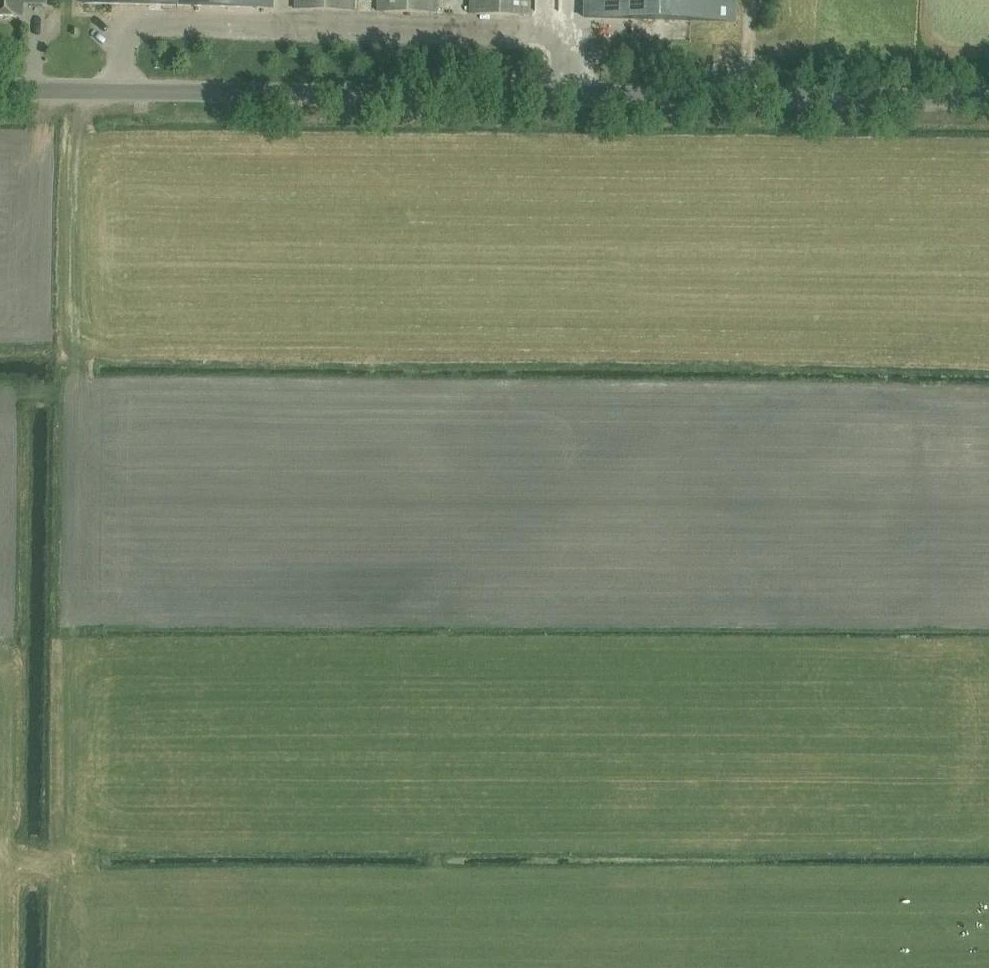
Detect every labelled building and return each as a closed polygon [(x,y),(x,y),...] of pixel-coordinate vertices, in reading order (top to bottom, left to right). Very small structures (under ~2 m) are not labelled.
[(46,0),(0,0),(0,17),(21,18),(21,3),(46,4),(46,0)] [(84,3),(166,6),(208,7),(272,8),(272,0),(84,0),(84,3)] [(354,0),(296,0),(295,10),(354,12),(354,0)] [(378,12),(436,14),(437,0),(378,0),(378,12)] [(470,15),(528,17),(529,0),(471,0),(470,15)] [(584,18),(736,22),(737,0),(585,0),(584,18)]
